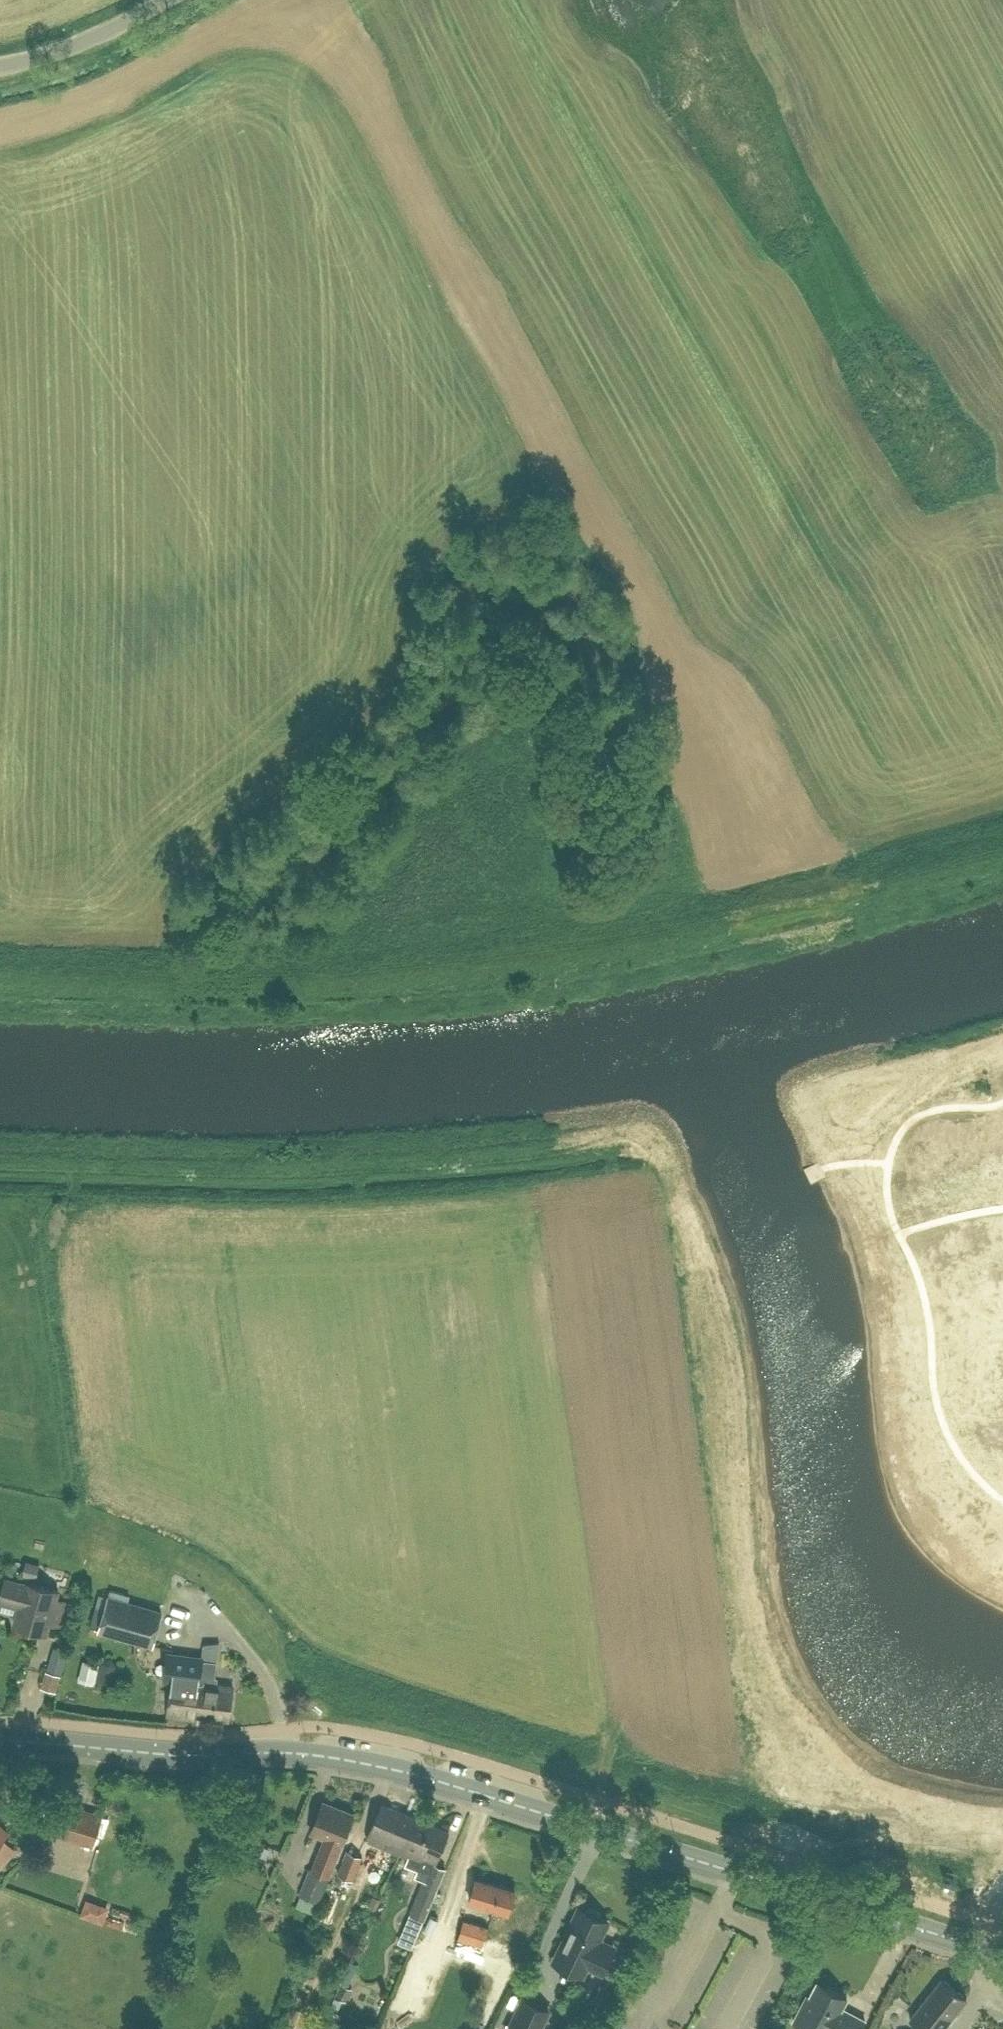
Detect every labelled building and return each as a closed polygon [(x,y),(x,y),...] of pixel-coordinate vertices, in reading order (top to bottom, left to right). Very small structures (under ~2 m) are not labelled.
[(56,1598),(58,1589),(26,1580),(25,1582),(5,1577),(0,1595),(0,1600),(19,1605),(17,1612),(14,1623),(46,1632),(49,1622),(61,1625),(68,1601),(56,1598)] [(161,1613),(108,1597),(99,1628),(153,1643),(161,1613)] [(68,1650),(54,1646),(47,1669),(62,1673),(68,1650)] [(195,1714),(201,1659),(202,1658),(172,1654),(169,1678),(172,1679),(167,1714),(194,1717),(195,1714)] [(201,1659),(195,1714),(228,1719),(233,1686),(214,1683),(217,1662),(201,1659)] [(329,1875),(342,1843),(355,1813),(322,1800),(310,1830),(325,1836),(312,1868),(310,1867),(299,1894),(300,1895),(318,1902),(329,1875)] [(367,1838),(368,1839),(400,1852),(416,1817),(415,1817),(415,1816),(382,1802),(367,1838)] [(101,1816),(55,1803),(48,1830),(94,1843),(101,1816)] [(449,1831),(416,1817),(400,1852),(409,1856),(406,1864),(419,1869),(416,1875),(424,1879),(411,1912),(424,1918),(445,1867),(435,1863),(449,1831)] [(352,1879),(363,1851),(347,1845),(337,1874),(352,1879)] [(537,1881),(495,1861),(480,1892),(486,1895),(482,1904),(476,1901),(465,1925),(476,1930),(477,1928),(500,1939),(499,1941),(506,1945),(519,1917),(524,1920),(536,1896),(531,1893),(537,1881)] [(104,1924),(110,1907),(87,1899),(80,1916),(104,1924)] [(584,1972),(589,1960),(604,1967),(615,1945),(600,1938),(609,1920),(603,1917),(602,1913),(600,1909),(597,1907),(593,1906),(589,1907),(586,1908),(580,1906),(555,1958),(584,1972)] [(942,1978),(911,2017),(925,2028),(942,2028),(949,2020),(951,2022),(958,2013),(956,2011),(967,1998),(964,1995),(963,1993),(960,1990),(957,1990),(950,1984),(949,1982),(946,1979),(943,1979),(942,1978)] [(865,2019),(842,2007),(847,1996),(818,1981),(810,1995),(808,1994),(794,2020),(811,2028),(860,2028),(865,2019)] [(549,2008),(523,1996),(508,2027),(512,2028),(539,2028),(549,2008)]
